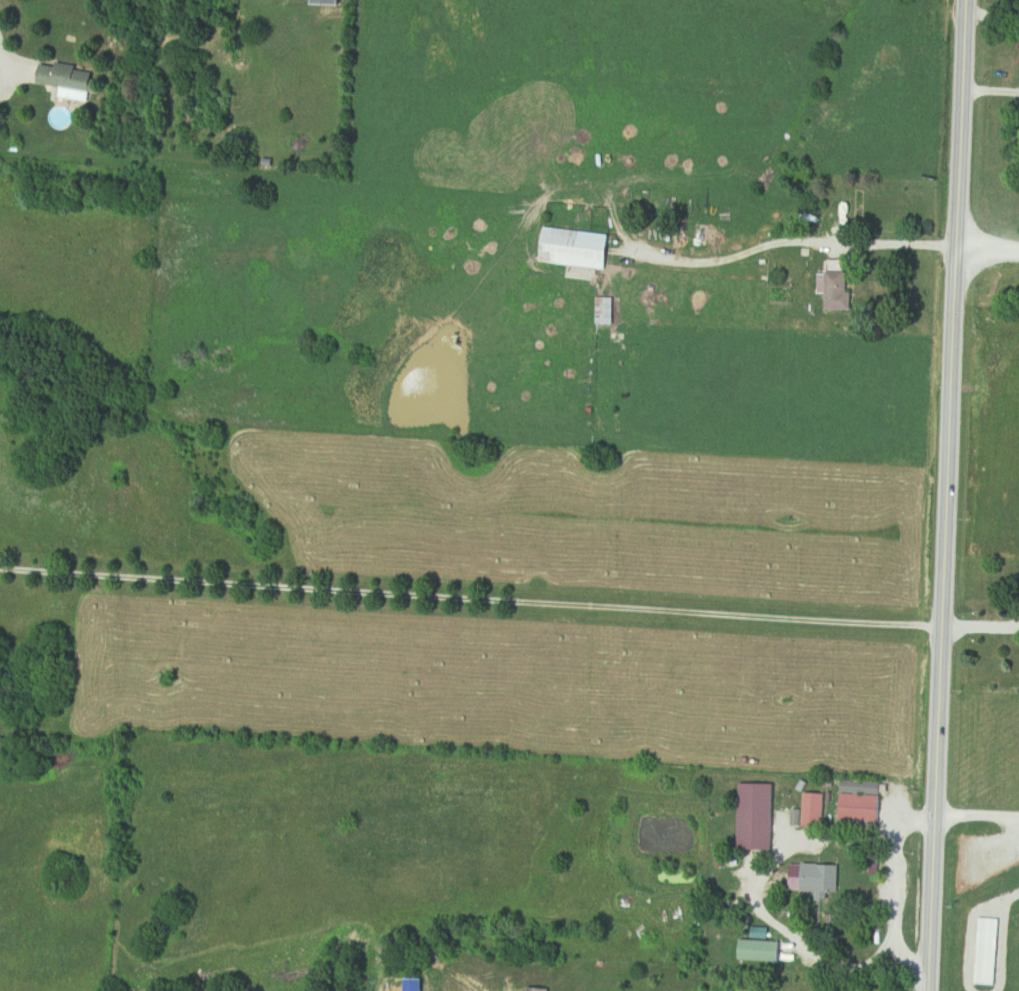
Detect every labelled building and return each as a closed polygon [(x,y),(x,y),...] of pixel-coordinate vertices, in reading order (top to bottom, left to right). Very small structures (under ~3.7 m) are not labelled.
[(60,96),(89,102),(94,76),(78,73),(79,67),(60,63),(60,66),(44,63),(40,84),(62,88),(60,96)] [(612,235),(570,231),(567,265),(609,269),(612,235)] [(831,286),(831,311),(853,311),(853,286),(831,286)] [(614,324),(614,301),(598,301),(598,324),(614,324)] [(841,826),(881,827),(882,796),(842,795),(841,826)] [(834,866),(802,866),(802,892),(833,893),(834,866)] [(783,962),(783,942),(742,941),(742,961),(783,962)]
